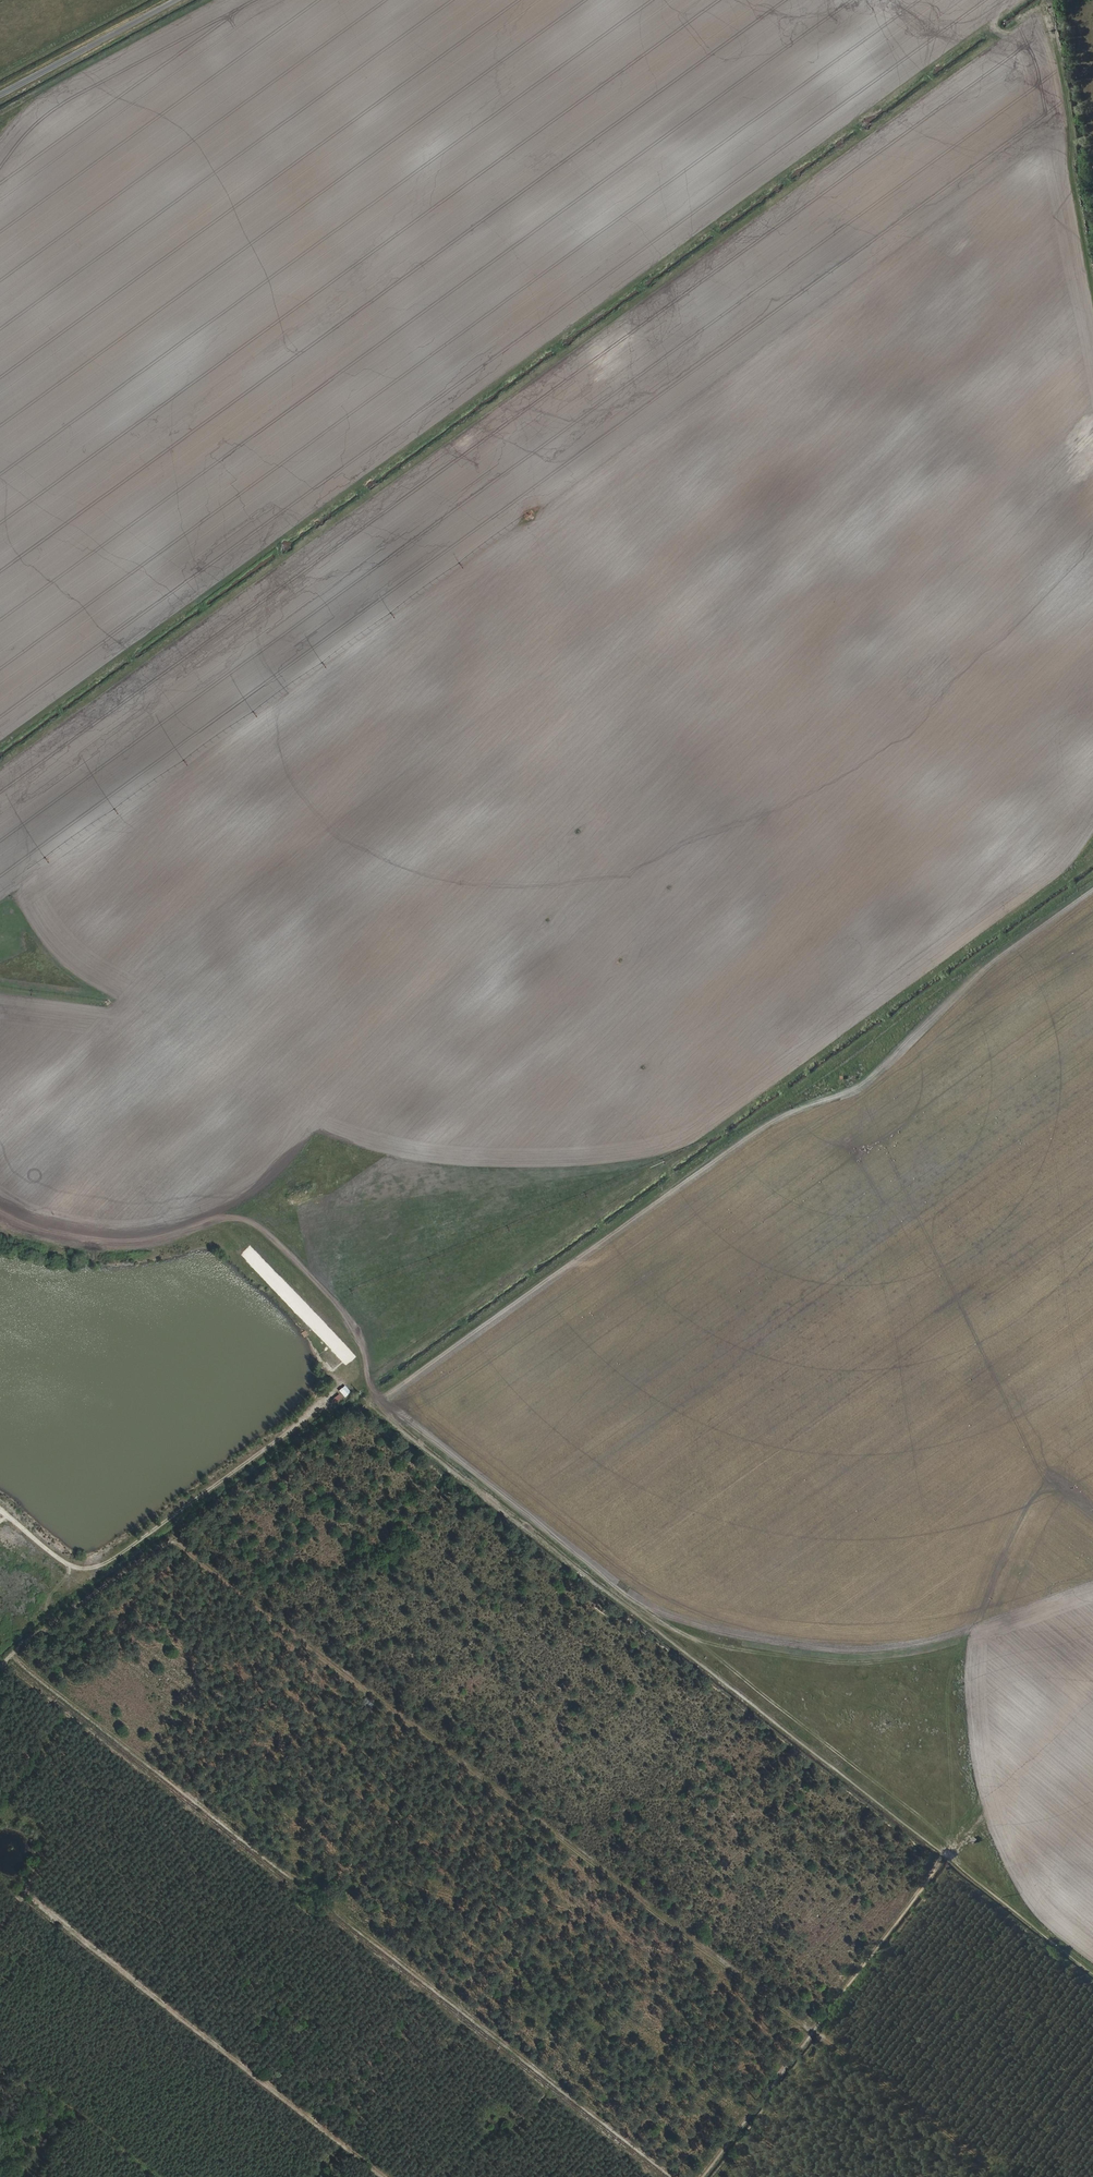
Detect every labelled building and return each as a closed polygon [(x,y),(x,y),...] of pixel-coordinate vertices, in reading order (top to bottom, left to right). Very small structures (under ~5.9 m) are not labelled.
[(339,1390),(345,1397),(351,1392),(345,1385),(339,1390)]
